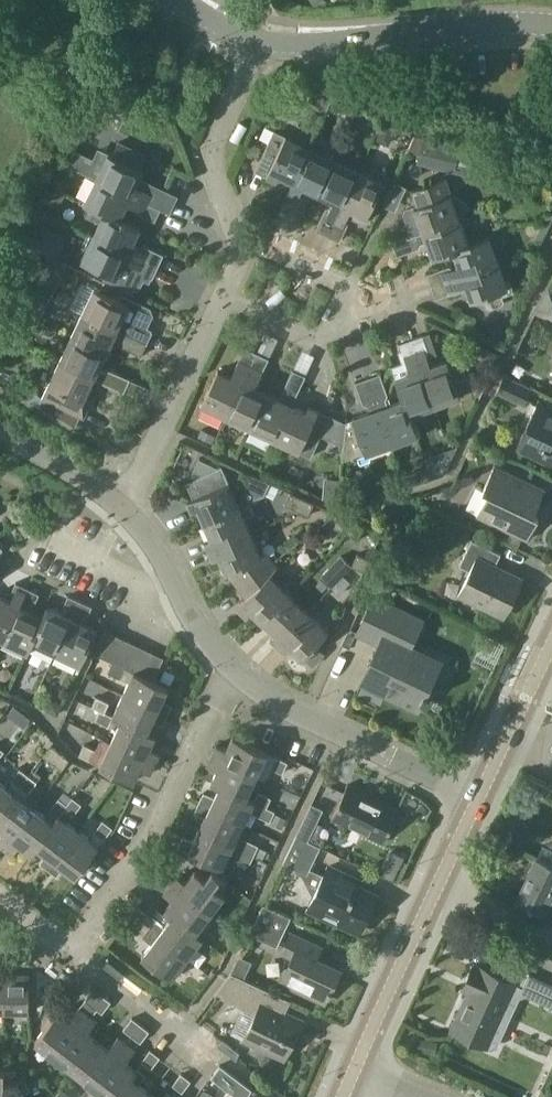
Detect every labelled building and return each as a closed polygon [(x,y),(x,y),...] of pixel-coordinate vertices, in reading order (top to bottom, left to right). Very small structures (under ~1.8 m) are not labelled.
[(358,107),(351,104),(345,116),(352,120),(358,107)] [(383,119),(380,127),(375,139),(389,145),(398,125),(383,119)] [(292,182),(310,147),(274,130),(255,172),(277,182),(280,176),(292,182)] [(419,154),(417,163),(471,176),(477,151),(423,137),(423,138),(415,136),(409,151),(419,154)] [(69,163),(96,176),(146,200),(161,207),(171,212),(178,195),(140,177),(143,169),(140,168),(147,154),(118,141),(112,154),(98,148),(93,158),(75,149),(69,163)] [(292,218),(302,197),(301,193),(304,187),(319,194),(335,159),(310,147),(292,182),(293,182),(279,212),(292,218)] [(335,159),(319,194),(333,201),(330,208),(327,208),(318,228),(329,233),(359,170),(335,159)] [(359,170),(329,233),(340,239),(349,222),(345,221),(348,215),(365,223),(384,182),(359,170)] [(84,202),(104,211),(120,218),(121,217),(127,203),(133,206),(135,211),(155,220),(161,207),(146,200),(96,176),(84,202)] [(465,204),(451,195),(444,178),(411,189),(416,205),(414,205),(414,206),(406,208),(405,213),(408,222),(412,225),(415,234),(415,235),(459,219),(458,216),(461,215),(462,212),(465,204)] [(57,187),(62,190),(66,192),(70,184),(60,180),(57,187)] [(389,194),(401,200),(407,187),(395,181),(389,194)] [(61,203),(66,192),(62,190),(57,187),(52,199),(61,203)] [(104,211),(93,235),(158,265),(164,254),(143,243),(139,245),(133,242),(140,227),(121,217),(120,218),(104,211)] [(468,242),(459,219),(415,235),(415,234),(393,242),(393,241),(392,241),(396,255),(419,247),(421,244),(427,241),(433,258),(453,251),(453,250),(468,244),(468,242)] [(151,277),(151,276),(153,277),(158,265),(93,235),(82,259),(110,273),(108,278),(130,288),(139,285),(145,274),(151,277)] [(427,273),(431,285),(498,261),(489,235),(468,242),(468,244),(453,250),(453,251),(458,265),(452,268),(449,265),(427,273)] [(508,287),(498,261),(431,285),(436,298),(457,290),(459,286),(465,284),(471,300),(480,297),(482,303),(484,302),(486,307),(490,309),(502,304),(503,301),(501,294),(505,292),(504,289),(508,287)] [(548,286),(536,311),(551,319),(551,288),(548,286)] [(128,303),(94,287),(82,311),(147,342),(152,330),(145,327),(151,314),(149,308),(130,298),(128,303)] [(147,342),(82,311),(71,335),(107,352),(114,338),(118,340),(119,344),(141,355),(147,342)] [(423,334),(411,339),(435,405),(461,396),(459,391),(472,386),(460,355),(430,365),(429,360),(431,355),(423,334)] [(94,377),(100,380),(124,392),(130,378),(110,368),(105,370),(99,367),(107,352),(71,335),(60,359),(95,375),(94,377)] [(410,414),(411,414),(435,405),(411,339),(398,343),(403,356),(404,356),(406,360),(391,365),(396,378),(395,378),(403,398),(404,398),(410,414)] [(201,403),(227,416),(257,352),(245,346),(235,367),(236,371),(234,377),(218,369),(201,403)] [(495,366),(501,354),(489,348),(483,360),(495,366)] [(227,416),(251,427),(267,392),(253,385),(255,380),(259,379),(269,357),(257,352),(227,416)] [(79,413),(83,415),(100,380),(94,377),(95,375),(60,359),(48,385),(43,397),(44,397),(40,406),(74,424),(79,413)] [(282,399),(267,392),(251,427),(274,438),(291,403),(292,403),(305,374),(293,368),(283,390),(284,394),(282,399)] [(418,434),(411,414),(410,414),(404,398),(403,398),(389,404),(387,398),(388,392),(380,372),(367,377),(392,444),(418,434)] [(531,387),(505,375),(497,392),(523,404),(531,387)] [(366,453),(392,444),(367,377),(355,381),(363,403),(367,405),(369,411),(352,417),(366,453)] [(305,410),(292,403),(291,403),(274,438),(311,455),(320,435),(331,440),(339,424),(327,418),(330,414),(308,404),(305,410)] [(537,404),(526,426),(532,429),(522,448),(551,463),(551,411),(537,404)] [(212,442),(215,435),(202,429),(198,436),(212,442)] [(197,507),(204,523),(240,507),(239,505),(229,482),(222,465),(218,466),(199,457),(192,472),(195,477),(186,481),(193,497),(187,500),(192,510),(197,507)] [(440,464),(429,468),(433,477),(444,473),(440,464)] [(488,493),(477,516),(511,533),(520,537),(526,540),(538,515),(534,513),(545,489),(494,465),(482,490),(488,493)] [(404,476),(408,487),(416,484),(413,477),(409,474),(404,476)] [(247,486),(239,505),(240,507),(250,502),(265,496),(265,495),(270,483),(258,477),(253,489),(247,486)] [(284,504),(297,509),(302,497),(290,492),(284,504)] [(314,503),(302,497),(297,509),(309,515),(314,503)] [(205,541),(209,550),(250,531),(244,518),(255,513),(250,502),(240,507),(204,523),(211,538),(205,541)] [(334,527),(346,532),(352,520),(340,515),(334,527)] [(364,526),(352,520),(346,532),(359,538),(364,526)] [(227,571),(238,585),(272,560),(267,554),(261,556),(250,531),(209,550),(213,558),(219,555),(226,572),(227,571)] [(511,533),(506,543),(515,547),(520,537),(511,533)] [(461,594),(500,612),(508,596),(512,598),(521,580),(494,567),(501,554),(471,540),(458,566),(471,573),(461,594)] [(363,571),(369,559),(358,553),(352,565),(363,571)] [(342,555),(325,571),(336,582),(352,566),(352,565),(342,555)] [(277,566),(272,560),(238,585),(247,598),(238,607),(246,615),(251,610),(263,621),(285,598),(289,593),(269,575),(277,566)] [(4,640),(29,587),(16,581),(12,590),(13,594),(11,599),(0,595),(0,638),(4,640)] [(29,651),(33,641),(32,641),(44,615),(43,615),(29,608),(31,603),(36,601),(40,592),(29,587),(4,640),(28,651),(29,651)] [(32,641),(33,641),(56,652),(62,640),(81,599),(69,593),(64,602),(66,607),(63,612),(47,605),(43,615),(44,615),(32,641)] [(308,612),(289,593),(285,598),(263,621),(275,632),(270,637),(278,644),(308,612)] [(375,597),(358,633),(380,643),(362,681),(397,697),(415,706),(418,708),(419,704),(422,699),(425,700),(429,693),(425,692),(441,660),(410,645),(422,620),(375,597)] [(81,599),(62,640),(56,652),(82,664),(98,629),(81,621),(84,615),(88,613),(92,604),(81,599)] [(328,631),(308,612),(278,644),(285,650),(290,646),(303,658),(304,657),(313,665),(324,652),(316,644),(328,631)] [(95,652),(106,658),(118,635),(106,629),(95,652)] [(106,658),(114,661),(118,663),(129,640),(118,635),(106,658)] [(118,663),(126,667),(130,669),(141,646),(129,640),(118,663)] [(130,669),(134,671),(135,670),(142,674),(152,651),(141,646),(130,669)] [(165,657),(152,651),(142,674),(154,679),(165,657)] [(166,668),(160,678),(170,683),(175,672),(166,668)] [(169,686),(154,679),(142,674),(135,670),(134,671),(124,693),(168,714),(173,705),(162,699),(169,686)] [(163,724),(168,714),(124,693),(114,714),(113,715),(121,719),(122,718),(147,731),(148,730),(153,719),(163,724)] [(93,705),(100,709),(105,711),(110,702),(97,695),(93,705)] [(57,715),(62,704),(52,699),(46,710),(57,715)] [(114,714),(105,711),(100,709),(96,718),(109,724),(113,715),(114,714)] [(19,723),(25,727),(32,719),(26,714),(19,723)] [(111,742),(155,762),(160,752),(150,747),(155,734),(148,730),(147,731),(122,718),(121,719),(111,742)] [(217,743),(213,752),(257,773),(267,751),(233,735),(227,747),(217,743)] [(155,762),(111,742),(100,763),(134,779),(141,767),(150,772),(155,762)] [(85,743),(80,754),(92,759),(97,749),(85,743)] [(247,795),(257,773),(213,752),(208,763),(218,768),(212,780),(211,781),(220,785),(221,784),(246,796),(247,795)] [(287,760),(275,755),(270,765),(282,771),(287,760)] [(20,768),(11,780),(19,786),(28,775),(20,768)] [(28,775),(19,786),(27,793),(36,781),(28,775)] [(15,793),(0,782),(0,812),(15,793)] [(204,791),(200,801),(243,822),(249,809),(270,819),(274,811),(275,808),(267,805),(254,798),(247,795),(246,796),(221,784),(220,785),(215,796),(204,791)] [(368,794),(348,784),(331,818),(352,828),(353,826),(363,831),(362,832),(383,843),(399,808),(379,798),(378,800),(367,795),(368,794)] [(258,790),(254,798),(267,805),(271,796),(258,790)] [(5,846),(34,808),(15,793),(0,812),(0,828),(3,830),(0,834),(0,842),(5,846)] [(67,802),(69,803),(65,808),(73,813),(82,802),(73,795),(67,802)] [(60,814),(65,808),(69,803),(67,802),(60,796),(51,808),(59,813),(60,814)] [(237,834),(243,822),(200,801),(195,811),(205,816),(200,828),(254,854),(259,844),(237,834)] [(313,802),(298,834),(309,839),(324,808),(313,802)] [(32,853),(38,845),(37,844),(54,823),(52,822),(34,808),(5,846),(13,852),(20,844),(31,852),(32,853)] [(287,818),(274,811),(270,819),(269,821),(283,827),(287,818)] [(49,867),(62,851),(79,829),(60,815),(60,814),(59,813),(52,822),(54,823),(37,844),(38,845),(47,852),(41,861),(49,867)] [(103,819),(95,830),(104,837),(113,826),(103,819)] [(249,863),(254,854),(200,828),(194,840),(183,834),(178,845),(222,866),(228,854),(249,863)] [(79,829),(62,851),(49,867),(58,874),(65,865),(76,874),(99,844),(79,829)] [(321,845),(309,839),(298,834),(285,862),(308,873),(321,845)] [(267,850),(258,845),(253,856),(263,860),(267,850)] [(382,874),(394,880),(403,860),(405,855),(392,850),(382,874)] [(515,901),(544,914),(551,897),(551,863),(537,856),(515,901)] [(159,860),(152,869),(163,877),(170,868),(159,860)] [(358,880),(329,866),(310,906),(358,928),(374,894),(356,886),(358,880)] [(177,874),(170,882),(210,912),(226,892),(221,888),(228,880),(212,868),(206,877),(196,869),(187,881),(177,874)] [(157,885),(163,877),(152,869),(146,877),(157,885)] [(210,912),(170,882),(164,891),(173,898),(165,910),(172,915),(173,914),(195,932),(196,931),(210,912)] [(130,913),(142,921),(148,912),(137,904),(130,913)] [(250,933),(278,946),(291,917),(264,904),(250,933)] [(135,929),(142,921),(130,913),(124,921),(135,929)] [(155,918),(149,927),(189,957),(204,937),(196,931),(195,932),(173,914),(172,915),(165,925),(155,918)] [(151,942),(142,954),(173,977),(189,957),(149,927),(143,935),(151,942)] [(321,945),(291,931),(282,951),(293,956),(282,980),(325,1000),(329,991),(331,992),(334,988),(332,987),(341,968),(316,956),(321,945)] [(456,1018),(451,1029),(458,1032),(491,1047),(496,1045),(513,1008),(511,1003),(503,999),(511,981),(523,987),(529,974),(530,972),(529,972),(499,958),(493,972),(474,963),(467,979),(463,988),(469,990),(456,1018)] [(29,973),(4,973),(4,1012),(29,1011),(29,973)] [(216,994),(243,1007),(248,995),(260,1001),(242,1040),(285,1061),(305,1019),(286,1010),(291,1000),(286,997),(285,998),(232,973),(216,994)] [(94,988),(85,999),(94,1006),(98,1000),(102,995),(94,988)] [(102,995),(98,1000),(107,1007),(111,1001),(102,995)] [(70,1019),(58,1010),(36,1040),(56,1055),(75,1070),(98,1040),(87,1032),(97,1019),(93,1015),(98,1008),(85,999),(80,1006),(70,1019)] [(98,1000),(94,1006),(98,1008),(102,1012),(107,1007),(98,1000)] [(132,1017),(128,1023),(136,1029),(141,1024),(132,1017)] [(128,1023),(124,1028),(132,1035),(136,1029),(128,1023)] [(136,1029),(132,1035),(141,1041),(149,1030),(141,1024),(136,1029)] [(75,1070),(95,1085),(112,1096),(114,1096),(136,1069),(125,1061),(136,1048),(119,1035),(109,1049),(98,1040),(75,1070)] [(418,1051),(431,1053),(433,1040),(420,1038),(418,1051)] [(223,1039),(218,1045),(236,1059),(240,1052),(223,1039)] [(161,1056),(151,1049),(143,1060),(152,1068),(161,1056)] [(221,1065),(211,1077),(238,1096),(248,1096),(253,1089),(221,1065)] [(114,1096),(147,1096),(151,1092),(140,1084),(147,1074),(137,1067),(136,1069),(114,1096)] [(19,1079),(13,1079),(13,1068),(0,1068),(0,1096),(19,1096),(19,1079)] [(183,1073),(174,1084),(183,1091),(192,1080),(183,1073)] [(269,1083),(279,1087),(283,1078),(280,1076),(270,1079),(269,1083)] [(56,1096),(57,1096),(73,1096),(80,1089),(68,1080),(56,1096)]
